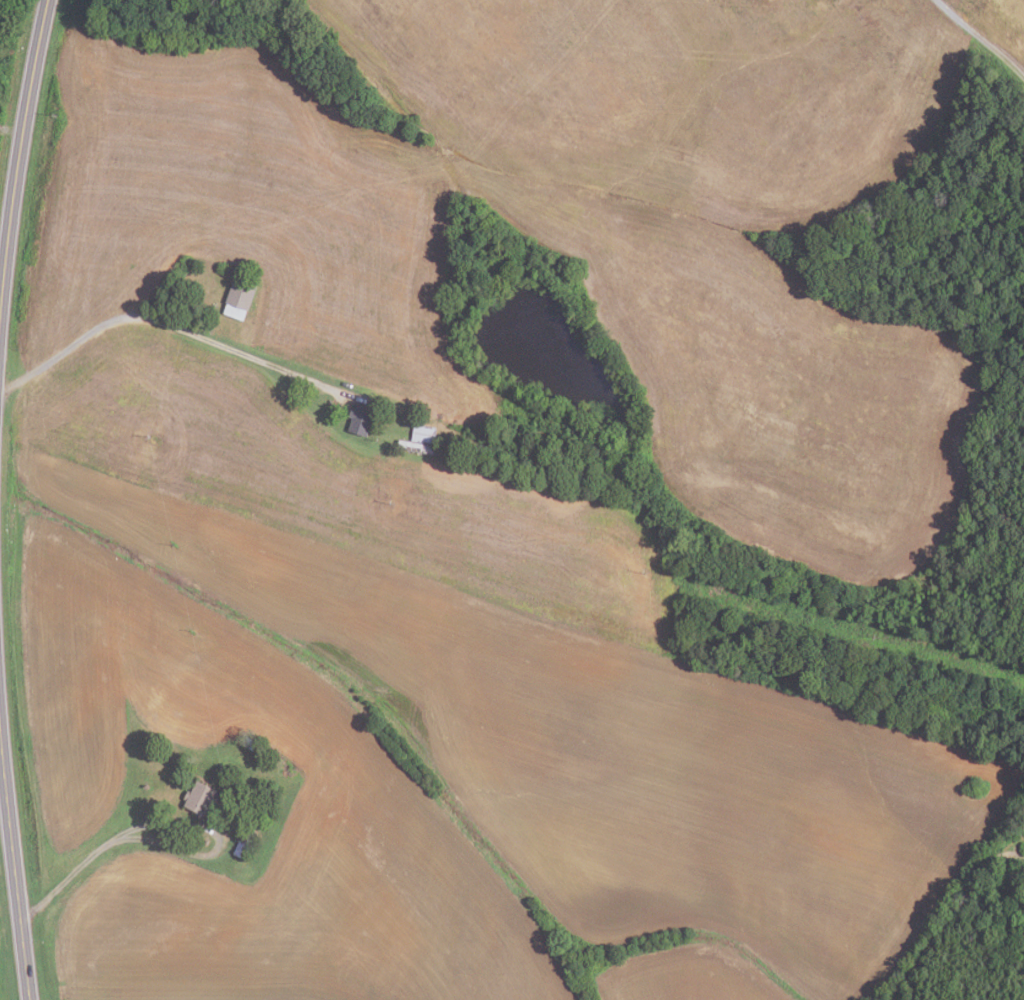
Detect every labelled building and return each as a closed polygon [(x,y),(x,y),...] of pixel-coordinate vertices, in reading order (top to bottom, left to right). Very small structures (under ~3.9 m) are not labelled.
[(257,286),(234,277),(225,302),(227,303),(224,313),(243,320),(246,310),(248,311),(257,286)] [(368,437),(349,430),(353,418),(349,417),(351,409),(354,410),(356,404),(376,410),(368,437)] [(434,443),(411,439),(414,423),(437,427),(434,443)] [(433,455),(435,446),(399,440),(398,449),(433,455)] [(241,743),(258,755),(263,747),(247,735),(241,743)] [(210,803),(214,805),(219,797),(215,795),(218,790),(196,779),(190,791),(188,790),(184,799),(187,800),(184,806),(204,816),(210,803)] [(262,794),(272,800),(276,792),(266,787),(262,794)] [(245,860),(233,854),(242,836),(254,841),(245,860)]
